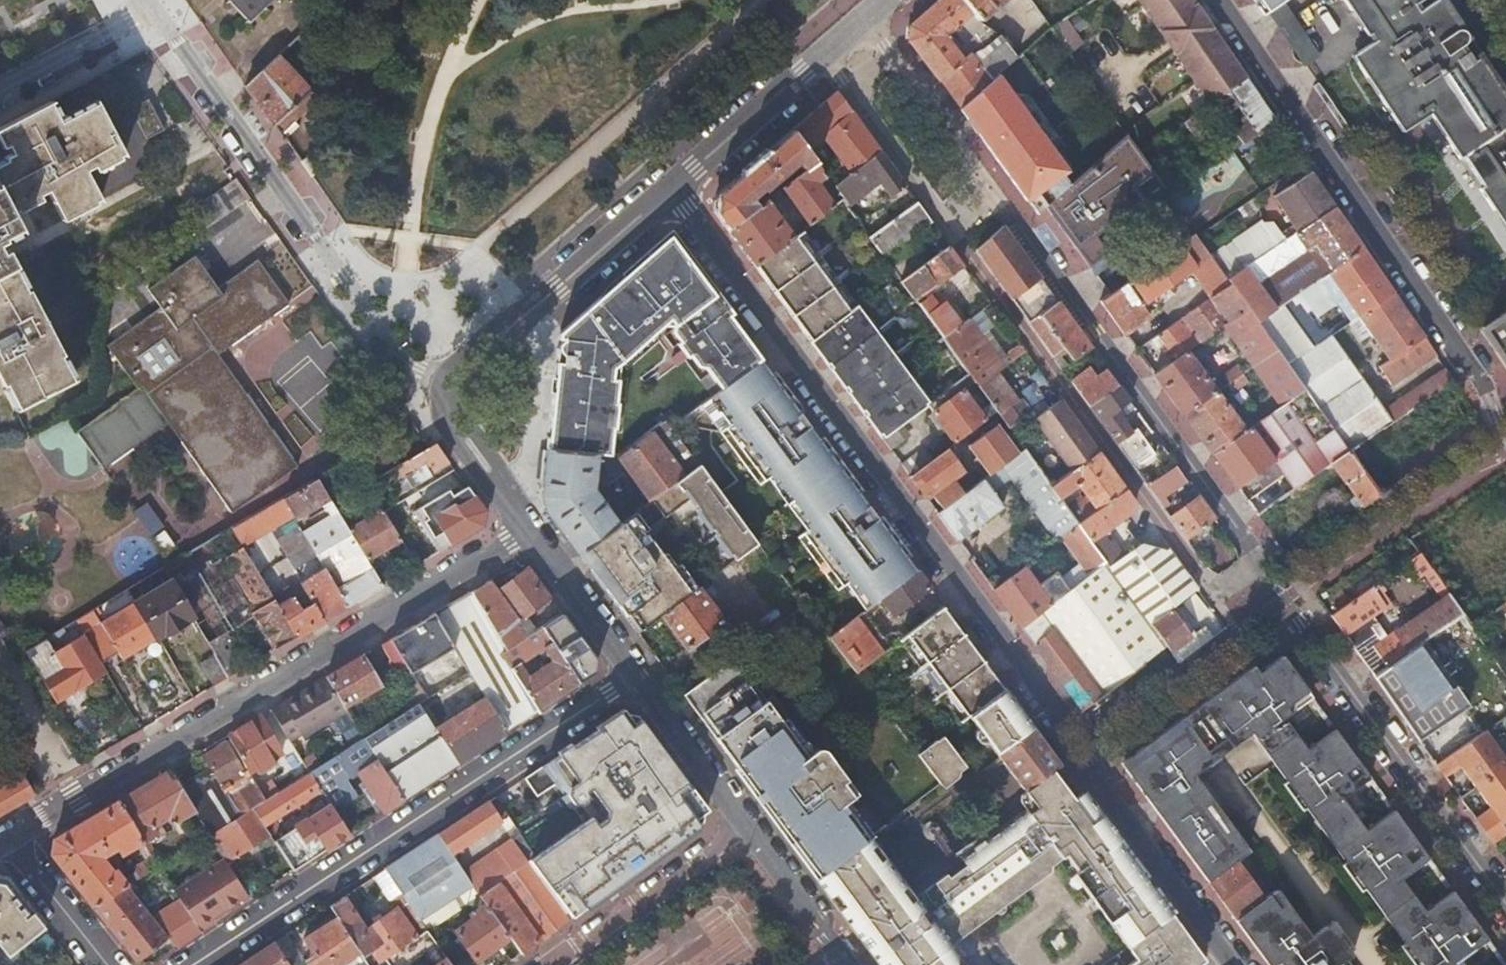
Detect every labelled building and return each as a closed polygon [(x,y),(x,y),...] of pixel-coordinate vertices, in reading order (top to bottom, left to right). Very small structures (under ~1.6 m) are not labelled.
[(248,21),(270,0),(229,0),(248,21)] [(965,0),(938,0),(911,24),(909,39),(959,107),(991,79),(970,52),(962,59),(953,49),(943,37),(956,26),(965,38),(983,23),(979,18),(965,0)] [(979,18),(1000,0),(965,0),(979,18)] [(1193,0),(1139,0),(1181,62),(1209,104),(1247,78),(1193,0)] [(1268,11),(1284,0),(1254,0),(1264,14),(1268,11)] [(1284,0),(1268,11),(1304,66),(1321,55),(1284,0)] [(1482,54),(1474,59),(1468,50),(1465,52),(1460,45),(1464,43),(1466,40),(1467,38),(1467,35),(1466,32),(1464,30),(1459,28),(1458,28),(1457,28),(1457,29),(1456,29),(1455,29),(1454,29),(1447,19),(1435,0),(1434,0),(1419,9),(1413,0),(1345,0),(1366,31),(1369,29),(1375,39),(1352,54),(1402,130),(1430,112),(1432,110),(1505,222),(1505,89),(1482,54)] [(1419,9),(1434,0),(1433,0),(1419,9)] [(1447,19),(1454,29),(1455,29),(1456,29),(1457,29),(1457,28),(1458,28),(1459,28),(1463,25),(1447,0),(1435,0),(1447,19)] [(1078,11),(1053,28),(1066,47),(1091,30),(1078,11)] [(943,37),(953,49),(965,38),(956,26),(943,37)] [(985,48),(1001,70),(1017,57),(1001,35),(995,40),(992,36),(983,42),(987,46),(985,48)] [(275,125),(311,90),(276,54),(245,82),(275,125)] [(991,79),(959,107),(1027,201),(1038,194),(1047,206),(1069,187),(1051,163),(1052,151),(1011,94),(1028,96),(1043,85),(1020,54),(1017,57),(1001,70),(991,79)] [(1276,121),(1247,78),(1209,104),(1193,115),(1184,121),(1197,140),(1222,122),(1219,118),(1227,112),(1230,116),(1234,113),(1238,119),(1243,116),(1247,121),(1218,140),(1227,154),(1276,121)] [(275,125),(280,132),(317,96),(311,90),(275,125)] [(880,150),(836,90),(791,129),(805,148),(816,162),(822,171),(825,175),(832,185),(835,183),(851,171),(866,160),(880,150)] [(148,100),(131,109),(148,140),(165,131),(148,100)] [(17,410),(76,377),(17,265),(15,266),(2,243),(21,232),(13,216),(50,196),(63,222),(101,202),(88,176),(125,157),(95,101),(62,119),(53,102),(0,130),(0,147),(4,155),(0,157),(0,378),(17,410)] [(1430,112),(1505,227),(1505,222),(1432,110),(1430,112)] [(805,148),(791,129),(741,173),(715,196),(713,211),(726,228),(757,206),(751,199),(761,190),(765,190),(798,163),(804,171),(816,162),(805,148)] [(1069,187),(1047,206),(1077,248),(1082,244),(1095,235),(1143,200),(1142,199),(1162,184),(1152,171),(1151,172),(1125,136),(1069,187)] [(905,186),(880,150),(866,160),(851,171),(835,183),(849,202),(874,185),(878,191),(885,186),(892,195),(905,186)] [(311,156),(302,162),(312,177),(321,171),(311,156)] [(757,206),(726,228),(743,252),(753,265),(759,261),(792,236),(770,204),(786,193),(809,224),(833,206),(816,183),(825,175),(822,171),(816,162),(804,171),(795,178),(784,185),(757,206)] [(1334,205),(1310,170),(1274,196),(1297,230),(1334,205)] [(782,183),(784,185),(795,178),(791,173),(784,178),(782,183)] [(1038,194),(1027,201),(1037,215),(1047,206),(1038,194)] [(883,257),(931,221),(917,202),(869,238),(881,253),(883,257)] [(1334,205),(1297,230),(1296,231),(1308,248),(1315,242),(1333,269),(1363,248),(1334,205)] [(1226,279),(1243,268),(1285,239),(1274,222),(1261,218),(1235,236),(1210,255),(1226,279)] [(819,257),(827,252),(807,225),(799,231),(805,239),(804,241),(817,259),(819,257)] [(1058,302),(1003,227),(976,249),(1030,323),(1036,319),(1058,302)] [(759,261),(753,265),(763,279),(772,291),(778,287),(817,259),(804,241),(805,239),(799,231),(792,236),(759,261)] [(1285,239),(1243,268),(1272,310),(1275,309),(1320,277),(1322,276),(1329,272),(1333,269),(1315,242),(1308,248),(1296,231),(1285,239)] [(1109,294),(1100,301),(1123,333),(1149,315),(1143,305),(1192,270),(1210,296),(1152,337),(1152,338),(1135,350),(1153,374),(1186,351),(1224,325),(1247,308),(1226,279),(1210,255),(1195,233),(1109,294)] [(1095,235),(1082,244),(1092,258),(1102,245),(1095,235)] [(760,359),(704,284),(700,287),(692,277),(685,267),(689,264),(669,236),(619,279),(594,301),(583,311),(620,360),(621,359),(635,347),(642,342),(653,332),(660,325),(674,327),(683,339),(676,344),(687,358),(693,353),(720,390),(755,363),(760,359)] [(961,263),(949,246),(927,263),(901,282),(914,299),(941,338),(943,337),(962,324),(963,323),(947,301),(937,309),(930,299),(924,302),(919,295),(961,263)] [(1378,271),(1363,248),(1333,269),(1329,272),(1358,317),(1394,293),(1378,271)] [(837,282),(846,277),(827,252),(819,257),(825,266),(823,267),(836,284),(837,282)] [(901,282),(927,263),(919,253),(904,264),(896,253),(886,261),(901,282)] [(232,512),(298,465),(219,353),(289,304),(258,259),(217,287),(196,255),(149,288),(161,306),(107,344),(138,387),(78,430),(105,468),(169,422),(232,512)] [(778,287),(772,291),(773,292),(779,301),(791,316),(797,312),(836,284),(823,267),(825,266),(819,257),(817,259),(778,287)] [(1243,268),(1226,279),(1247,308),(1256,322),(1272,310),(1243,268)] [(1320,277),(1334,298),(1350,322),(1358,317),(1329,272),(1322,276),(1320,277)] [(864,301),(846,277),(837,282),(844,291),(842,292),(854,309),(864,301)] [(797,312),(791,316),(793,319),(800,330),(810,342),(854,309),(842,292),(844,291),(837,282),(836,284),(797,312)] [(854,309),(810,342),(820,356),(828,366),(873,333),(879,329),(864,309),(880,297),(877,292),(864,301),(854,309)] [(1423,336),(1394,293),(1358,317),(1350,322),(1348,324),(1354,333),(1365,326),(1384,354),(1376,359),(1370,351),(1364,355),(1366,358),(1361,362),(1368,373),(1379,366),(1423,336)] [(1334,298),(1270,343),(1275,349),(1286,365),(1331,335),(1336,331),(1348,324),(1350,322),(1334,298)] [(1068,317),(1058,302),(1036,319),(1030,323),(1040,338),(1068,317)] [(1256,322),(1247,308),(1224,325),(1252,365),(1275,349),(1270,343),(1256,322)] [(1481,326),(1496,348),(1505,363),(1505,309),(1481,326)] [(620,360),(583,311),(564,328),(563,343),(559,347),(558,349),(559,352),(560,353),(561,354),(560,363),(554,363),(546,450),(595,454),(607,456),(610,427),(612,427),(615,401),(613,400),(616,363),(620,360)] [(873,333),(828,366),(837,378),(845,390),(890,357),(896,352),(882,333),(898,321),(895,317),(879,329),(873,333)] [(1090,347),(1068,317),(1040,338),(1041,340),(1053,356),(1064,348),(1073,360),(1090,347)] [(999,361),(968,319),(963,323),(962,324),(943,337),(951,348),(970,374),(973,378),(977,385),(997,371),(1025,351),(1021,345),(999,361)] [(656,336),(653,332),(642,342),(645,345),(656,336)] [(1286,365),(1303,389),(1315,408),(1361,378),(1331,335),(1286,365)] [(1435,354),(1423,336),(1379,366),(1391,384),(1435,354)] [(890,357),(845,390),(852,399),(862,413),(908,380),(914,376),(899,357),(915,345),(912,340),(896,352),(890,357)] [(635,347),(621,359),(624,364),(638,351),(635,347)] [(1496,348),(1494,350),(1505,368),(1505,363),(1496,348)] [(1275,349),(1252,365),(1279,405),(1303,389),(1286,365),(1275,349)] [(1186,351),(1153,374),(1182,414),(1215,391),(1186,351)] [(765,377),(755,363),(720,390),(689,413),(694,419),(693,428),(721,433),(740,459),(745,456),(760,476),(755,480),(759,484),(769,476),(772,480),(777,476),(793,498),(809,521),(805,524),(807,528),(797,536),(800,540),(805,536),(821,559),(838,581),(833,584),(836,589),(847,581),(852,577),(871,603),(875,599),(908,575),(915,570),(866,503),(856,510),(847,498),(857,491),(851,482),(819,439),(809,447),(800,435),(810,427),(801,415),(770,373),(765,377)] [(908,380),(862,413),(868,421),(881,439),(901,424),(927,405),(932,401),(917,380),(933,368),(930,364),(914,376),(908,380)] [(1361,378),(1315,408),(1345,450),(1345,451),(1346,450),(1432,394),(1453,380),(1444,366),(1382,408),(1361,378)] [(1223,375),(1228,382),(1239,374),(1234,367),(1223,375)] [(1117,384),(1107,370),(1078,391),(1089,405),(1117,384)] [(1017,400),(997,371),(977,385),(996,411),(1013,434),(1019,429),(1014,423),(1019,419),(1009,406),(1017,400)] [(973,378),(970,374),(953,386),(955,390),(973,378)] [(1129,401),(1117,384),(1089,405),(1113,439),(1134,467),(1153,454),(1142,439),(1135,429),(1132,431),(1116,410),(1129,401)] [(955,390),(953,386),(932,401),(927,405),(933,412),(958,394),(955,390)] [(1244,430),(1211,453),(1236,489),(1259,473),(1262,477),(1256,481),(1261,488),(1262,490),(1283,475),(1292,488),(1319,469),(1328,462),(1345,450),(1315,408),(1303,389),(1279,405),(1244,430)] [(958,394),(933,412),(954,442),(981,422),(984,420),(962,390),(958,394)] [(1215,391),(1182,414),(1211,453),(1244,430),(1215,391)] [(1097,451),(1060,399),(1036,417),(1073,469),(1097,451)] [(64,483),(95,467),(68,417),(37,433),(64,483)] [(698,463),(671,427),(665,419),(616,457),(648,500),(650,500),(679,477),(682,475),(698,463)] [(901,424),(881,439),(885,444),(889,449),(909,435),(901,424)] [(1015,455),(1005,441),(994,426),(970,444),(990,473),(1000,466),(1015,455)] [(815,434),(810,427),(800,435),(809,447),(819,439),(815,434)] [(1023,449),(1014,435),(1005,441),(1015,455),(1023,449)] [(449,460),(436,442),(425,449),(401,463),(414,485),(431,474),(430,472),(449,460)] [(923,447),(899,464),(904,470),(909,476),(932,458),(923,447)] [(961,470),(945,449),(932,458),(909,476),(913,482),(925,497),(929,493),(941,509),(962,494),(951,478),(961,470)] [(1058,497),(1050,485),(1023,449),(1015,455),(1000,466),(1054,540),(1060,536),(1077,523),(1076,522),(1068,511),(1058,497)] [(593,476),(595,454),(546,450),(544,463),(543,474),(541,496),(546,512),(553,522),(577,554),(617,524),(604,506),(608,503),(602,495),(598,498),(592,490),(588,493),(582,485),(593,476)] [(1345,450),(1328,462),(1343,483),(1360,470),(1346,450),(1345,451),(1345,450)] [(1124,488),(1097,451),(1073,469),(1050,485),(1058,497),(1076,484),(1086,498),(1068,511),(1076,522),(1124,488)] [(745,456),(740,459),(755,480),(760,476),(745,456)] [(663,517),(686,499),(688,498),(692,503),(695,507),(693,508),(709,530),(711,529),(714,533),(712,534),(728,556),(730,554),(734,560),(757,542),(698,463),(682,475),(679,477),(650,500),(663,517)] [(1186,480),(1176,465),(1148,486),(1163,507),(1169,503),(1164,496),(1186,480)] [(1360,470),(1343,483),(1360,507),(1377,495),(1360,470)] [(777,476),(772,480),(788,502),(793,498),(777,476)] [(327,494),(317,477),(282,498),(292,515),(300,528),(309,544),(323,566),(346,605),(361,596),(381,584),(366,559),(346,527),(336,509),(329,513),(307,527),(298,511),(320,498),(327,494)] [(1001,506),(983,479),(962,494),(941,509),(936,513),(956,540),(1001,506)] [(432,515),(449,544),(461,537),(482,524),(484,509),(467,486),(444,499),(441,494),(421,505),(428,517),(432,515)] [(1318,506),(1326,518),(1342,506),(1338,499),(1343,495),(1338,487),(1319,501),(1318,506)] [(1134,502),(1124,488),(1076,522),(1077,523),(1105,562),(1120,583),(1149,622),(1169,608),(1197,588),(1169,549),(1162,550),(1157,550),(1152,549),(1144,545),(1140,542),(1137,538),(1131,529),(1130,526),(1109,540),(1105,535),(1104,536),(1101,532),(1131,510),(1134,502)] [(866,503),(857,491),(847,498),(856,510),(866,503)] [(336,509),(327,494),(320,498),(329,513),(336,509)] [(282,498),(261,510),(271,527),(292,515),(282,498)] [(793,498),(788,502),(805,524),(809,521),(793,498)] [(1213,517),(1199,498),(1171,518),(1185,538),(1213,517)] [(147,502),(133,510),(161,555),(175,546),(147,502)] [(346,527),(366,559),(377,552),(400,539),(381,507),(346,527)] [(261,510),(231,528),(241,545),(271,527),(261,510)] [(617,524),(577,554),(597,580),(603,589),(625,618),(632,613),(643,628),(661,615),(671,607),(696,588),(678,563),(675,566),(665,552),(662,555),(644,531),(647,529),(634,511),(617,524)] [(1105,562),(1077,523),(1060,536),(1085,569),(1073,578),(1077,583),(1105,562)] [(171,580),(192,615),(208,641),(225,630),(253,614),(220,559),(242,546),(241,545),(231,528),(164,568),(171,580)] [(309,544),(300,528),(286,537),(295,552),(309,544)] [(805,536),(800,540),(816,562),(821,559),(805,536)] [(272,595),(242,546),(220,559),(253,614),(274,648),(296,635),(272,595)] [(366,559),(381,584),(392,578),(377,552),(366,559)] [(1442,596),(1358,656),(1374,676),(1427,640),(1462,615),(1418,552),(1403,563),(1405,565),(1414,578),(1422,573),(1429,582),(1442,596)] [(821,559),(816,562),(833,584),(838,581),(821,559)] [(1120,583),(1105,562),(1077,583),(1073,586),(1019,626),(1063,685),(1081,709),(1165,646),(1151,626),(1091,671),(1085,663),(1082,665),(1075,655),(1071,657),(1054,633),(1120,583)] [(1403,563),(1376,581),(1378,584),(1405,565),(1403,563)] [(1037,586),(1022,565),(992,589),(998,596),(1019,626),(1073,586),(1068,580),(1064,583),(1055,572),(1037,586)] [(1388,597),(1414,578),(1405,565),(1378,584),(1387,597),(1388,597)] [(284,589),(272,595),(296,635),(314,624),(346,605),(323,566),(299,580),(311,601),(301,607),(291,591),(287,593),(284,589)] [(487,579),(470,590),(504,648),(521,638),(511,621),(515,618),(519,623),(524,620),(521,616),(548,596),(527,568),(496,591),(487,579)] [(921,578),(915,570),(908,575),(875,599),(881,607),(885,604),(892,613),(928,587),(921,578)] [(866,606),(871,603),(852,577),(847,581),(866,606)] [(135,601),(156,637),(192,615),(171,580),(135,601)] [(1376,581),(1370,586),(1381,602),(1387,597),(1378,584),(1376,581)] [(1149,622),(1120,583),(1054,633),(1071,657),(1075,655),(1082,665),(1085,663),(1091,671),(1151,626),(1149,622)] [(1370,586),(1329,616),(1347,642),(1375,622),(1370,616),(1384,606),(1381,602),(1370,586)] [(696,588),(671,607),(661,615),(680,640),(685,648),(727,617),(723,612),(718,616),(697,587),(696,588)] [(483,692),(507,729),(537,709),(500,652),(504,648),(470,590),(433,611),(456,649),(483,692)] [(84,635),(100,662),(118,651),(121,657),(156,637),(135,601),(100,622),(82,632),(84,635)] [(951,618),(942,606),(936,610),(901,637),(913,654),(912,655),(919,665),(921,664),(962,633),(951,618)] [(1190,636),(1169,608),(1149,622),(1151,626),(1165,646),(1178,662),(1211,638),(1203,627),(1190,636)] [(861,610),(827,635),(855,672),(888,646),(861,610)] [(94,611),(76,621),(81,629),(82,632),(100,622),(94,611)] [(411,625),(390,638),(413,675),(456,649),(433,611),(411,625)] [(537,709),(591,674),(593,657),(561,613),(521,638),(504,648),(500,652),(537,709)] [(632,613),(625,618),(636,633),(643,628),(632,613)] [(53,645),(80,635),(76,624),(49,635),(53,645)] [(214,652),(228,675),(237,670),(246,665),(225,630),(208,641),(214,652)] [(969,642),(962,633),(921,664),(932,679),(939,675),(974,649),(969,642)] [(25,651),(55,701),(76,688),(78,691),(85,686),(107,674),(100,662),(84,635),(55,652),(47,638),(25,651)] [(913,654),(901,637),(892,644),(912,671),(919,665),(912,655),(913,654)] [(390,638),(380,643),(388,657),(385,669),(396,686),(413,675),(390,638)] [(1472,706),(1427,640),(1374,676),(1419,742),(1472,706)] [(978,655),(974,649),(939,675),(932,679),(933,680),(931,681),(939,692),(940,690),(976,664),(982,660),(978,655)] [(199,661),(213,684),(220,680),(228,675),(214,652),(199,661)] [(344,664),(325,676),(343,706),(378,685),(360,655),(344,664)] [(1279,656),(1274,660),(1279,667),(1298,694),(1304,690),(1279,656)] [(818,877),(868,838),(850,815),(842,803),(846,800),(852,796),(842,782),(822,755),(826,752),(830,749),(824,742),(814,749),(772,693),(764,700),(752,685),(732,657),(681,694),(716,741),(760,800),(818,877)] [(1002,688),(982,660),(976,664),(940,690),(954,708),(952,709),(959,719),(966,714),(996,692),(1002,688)] [(1257,671),(1252,664),(1206,697),(1217,712),(1263,679),(1279,667),(1274,660),(1257,671)] [(921,664),(919,665),(912,671),(923,686),(932,679),(921,664)] [(1263,679),(1217,712),(1215,713),(1220,721),(1232,737),(1245,728),(1248,732),(1252,737),(1257,734),(1269,751),(1293,734),(1281,716),(1303,700),(1298,694),(1279,667),(1263,679)] [(396,686),(409,708),(418,702),(427,697),(413,675),(396,686)] [(292,696),(270,709),(290,742),(346,710),(343,706),(325,676),(292,696)] [(772,693),(761,678),(752,685),(764,700),(772,693)] [(933,680),(932,679),(923,686),(931,697),(939,692),(931,681),(933,680)] [(1058,764),(1002,688),(996,692),(966,714),(976,727),(984,726),(988,731),(984,739),(999,759),(1022,790),(1050,771),(1058,764)] [(940,690),(939,692),(931,697),(952,725),(959,719),(952,709),(954,708),(940,690)] [(1309,696),(1304,690),(1298,694),(1303,700),(1309,696)] [(432,724),(456,762),(489,741),(507,729),(483,692),(432,724)] [(1217,712),(1206,697),(1133,751),(1129,754),(1119,761),(1136,783),(1220,721),(1215,713),(1217,712)] [(409,708),(390,720),(429,780),(445,769),(456,762),(432,724),(418,702),(409,708)] [(704,806),(645,727),(637,715),(623,712),(583,739),(524,777),(537,795),(555,782),(564,794),(561,796),(568,806),(574,807),(580,803),(589,816),(534,854),(528,859),(571,916),(641,865),(660,851),(679,838),(703,822),(704,806)] [(248,722),(227,734),(230,740),(248,769),(249,771),(281,752),(259,715),(248,722)] [(390,720),(362,737),(402,797),(429,780),(390,720)] [(1232,737),(1220,721),(1136,783),(1160,816),(1200,787),(1191,775),(1187,770),(1232,737)] [(1245,728),(1232,737),(1235,742),(1248,732),(1245,728)] [(1345,758),(1351,754),(1332,728),(1326,732),(1345,758)] [(1437,765),(1446,778),(1462,766),(1477,787),(1505,766),(1505,760),(1485,731),(1437,765)] [(1355,773),(1345,758),(1326,732),(1310,744),(1304,748),(1293,734),(1269,751),(1288,777),(1283,781),(1280,783),(1299,809),(1302,807),(1307,803),(1309,807),(1339,785),(1355,773)] [(915,752),(939,783),(942,788),(953,779),(950,775),(963,766),(939,734),(915,752)] [(1264,755),(1269,751),(1257,734),(1252,737),(1264,755)] [(308,771),(309,773),(319,788),(331,806),(353,792),(343,776),(350,772),(355,769),(365,784),(382,810),(389,806),(402,797),(362,737),(308,771)] [(1235,742),(1232,737),(1187,770),(1191,775),(1235,742)] [(204,755),(211,767),(221,785),(242,772),(248,769),(230,740),(216,748),(204,755)] [(1288,777),(1269,751),(1264,755),(1283,781),(1288,777)] [(846,778),(826,752),(822,755),(842,782),(846,778)] [(1367,776),(1351,754),(1345,758),(1355,773),(1361,781),(1367,776)] [(1477,787),(1492,808),(1476,819),(1485,831),(1505,816),(1505,766),(1477,787)] [(211,767),(179,786),(179,787),(190,804),(221,785),(211,767)] [(155,777),(117,800),(149,852),(153,849),(147,839),(156,833),(152,826),(168,817),(172,824),(194,811),(190,804),(179,787),(179,786),(169,769),(155,777)] [(343,776),(353,792),(360,787),(377,813),(382,810),(365,784),(355,769),(350,772),(343,776)] [(1050,771),(1022,790),(1019,794),(1017,799),(1018,803),(1025,814),(1049,796),(1057,806),(1064,802),(1074,803),(1082,806),(1085,808),(1084,809),(1092,820),(1097,816),(1079,791),(1069,798),(1050,771)] [(265,798),(252,807),(263,824),(319,788),(309,773),(277,793),(276,792),(265,798)] [(1340,797),(1361,781),(1355,773),(1339,785),(1309,807),(1346,857),(1342,860),(1338,863),(1357,889),(1361,886),(1365,883),(1395,861),(1411,849),(1389,819),(1385,814),(1364,829),(1340,797)] [(31,793),(19,774),(4,783),(0,776),(0,811),(31,793)] [(253,778),(232,791),(245,811),(252,807),(265,798),(253,778)] [(1200,787),(1160,816),(1208,881),(1248,851),(1200,787)] [(232,791),(195,813),(208,834),(216,829),(245,811),(232,791)] [(500,820),(508,815),(495,796),(488,801),(500,820)] [(1108,830),(1097,816),(1092,820),(1084,809),(1085,808),(1082,806),(1074,803),(1064,802),(1057,806),(1049,796),(1025,814),(998,835),(996,837),(996,840),(997,844),(1009,860),(1022,876),(1024,878),(1029,878),(1032,877),(1036,874),(1039,869),(1039,865),(1030,853),(1026,847),(1041,836),(1046,842),(1051,849),(1052,849),(1058,858),(1062,854),(1085,885),(1084,892),(1088,898),(1096,892),(1105,904),(1101,907),(1121,932),(1119,940),(1124,947),(1169,914),(1148,885),(1108,830)] [(50,852),(93,907),(132,882),(158,866),(149,852),(117,800),(82,821),(53,838),(50,852)] [(855,811),(846,800),(842,803),(850,815),(855,811)] [(438,834),(451,853),(500,820),(488,801),(471,812),(438,834)] [(349,834),(331,806),(273,842),(292,871),(331,845),(349,834)] [(245,811),(216,829),(234,857),(270,834),(263,824),(252,807),(245,811)] [(1346,857),(1309,807),(1305,810),(1342,860),(1346,857)] [(1389,819),(1395,814),(1392,809),(1385,814),(1389,819)] [(1427,857),(1395,814),(1389,819),(1411,849),(1420,862),(1427,857)] [(1485,831),(1494,844),(1505,835),(1505,816),(1485,831)] [(216,829),(208,834),(223,858),(226,862),(234,857),(216,829)] [(402,894),(418,919),(471,884),(463,871),(451,853),(438,834),(385,868),(402,894)] [(477,894),(495,881),(528,859),(534,854),(520,834),(511,840),(510,839),(463,871),(471,884),(477,894)] [(1030,853),(1046,842),(1041,836),(1026,847),(1030,853)] [(868,841),(818,877),(851,921),(875,907),(873,903),(877,900),(880,904),(888,898),(901,885),(868,841)] [(1399,877),(1420,862),(1411,849),(1395,861),(1365,883),(1403,935),(1433,913),(1449,902),(1447,899),(1443,894),(1427,906),(1422,909),(1399,877)] [(966,862),(943,879),(936,885),(932,887),(939,897),(931,903),(944,921),(952,915),(965,931),(990,913),(993,915),(998,913),(1001,911),(1001,909),(1000,905),(1015,894),(1016,890),(1016,888),(1016,886),(1001,865),(991,852),(986,850),(982,851),(966,862)] [(1248,851),(1208,881),(1234,917),(1262,897),(1241,867),(1253,858),(1248,851)] [(940,874),(943,879),(966,862),(960,854),(946,864),(947,866),(944,869),(940,874)] [(223,858),(173,891),(199,931),(213,921),(211,917),(218,913),(247,894),(226,862),(223,858)] [(495,881),(538,940),(548,932),(571,916),(528,859),(495,881)] [(1009,860),(1001,865),(1016,886),(1016,888),(1032,877),(1029,878),(1024,878),(1022,876),(1009,860)] [(373,876),(390,901),(402,894),(385,868),(373,876)] [(909,897),(901,885),(888,898),(880,904),(877,900),(873,903),(875,907),(889,927),(884,934),(902,920),(899,917),(903,914),(906,918),(918,908),(923,914),(924,913),(927,916),(925,918),(946,945),(965,931),(952,915),(944,921),(931,903),(939,897),(932,887),(936,885),(943,879),(940,874),(909,897)] [(5,953),(42,923),(6,877),(0,876),(0,946),(5,953)] [(508,936),(520,953),(538,940),(495,881),(477,894),(484,903),(508,936)] [(132,882),(93,907),(135,960),(167,939),(173,948),(199,931),(173,891),(169,893),(174,902),(153,915),(132,882)] [(1403,935),(1365,883),(1361,886),(1399,938),(1403,935)] [(1262,897),(1234,917),(1244,928),(1268,956),(1304,927),(1275,887),(1262,897)] [(1447,899),(1454,894),(1451,889),(1443,894),(1447,899)] [(328,906),(336,917),(358,950),(362,956),(371,949),(375,954),(365,960),(368,964),(374,964),(384,958),(425,930),(418,919),(402,894),(390,901),(395,908),(365,928),(343,896),(328,906)] [(1486,938),(1454,894),(1447,899),(1449,902),(1479,943),(1486,938)] [(1479,943),(1449,902),(1433,913),(1403,935),(1405,938),(1401,941),(1397,944),(1413,964),(1425,964),(1463,964),(1458,958),(1479,943)] [(475,959),(508,936),(484,903),(469,914),(471,916),(464,921),(461,917),(456,921),(459,925),(453,930),(475,959)] [(851,921),(883,964),(889,964),(890,956),(890,951),(887,950),(884,945),(881,939),(882,936),(884,934),(889,927),(875,907),(851,921)] [(889,964),(955,964),(956,959),(946,945),(925,918),(927,916),(924,913),(923,914),(918,908),(906,918),(903,914),(899,917),(902,920),(884,934),(882,936),(881,939),(884,945),(887,950),(890,951),(890,956),(889,964)] [(1124,947),(1134,960),(1127,964),(1186,964),(1197,957),(1188,946),(1191,943),(1169,914),(1124,947)] [(336,917),(303,939),(316,960),(309,964),(336,964),(358,950),(336,917)] [(1268,956),(1275,964),(1338,964),(1351,955),(1348,951),(1341,942),(1346,937),(1332,919),(1311,935),(1304,927),(1268,956)] [(389,964),(405,964),(436,943),(426,929),(425,930),(384,958),(389,964)] [(287,933),(273,942),(288,963),(299,955),(300,952),(287,933)] [(1353,948),(1346,937),(1341,942),(1348,951),(1353,948)] [(238,964),(289,964),(288,963),(273,942),(254,954),(238,964)] [(445,956),(435,963),(433,960),(427,963),(428,964),(452,964),(445,956)]
